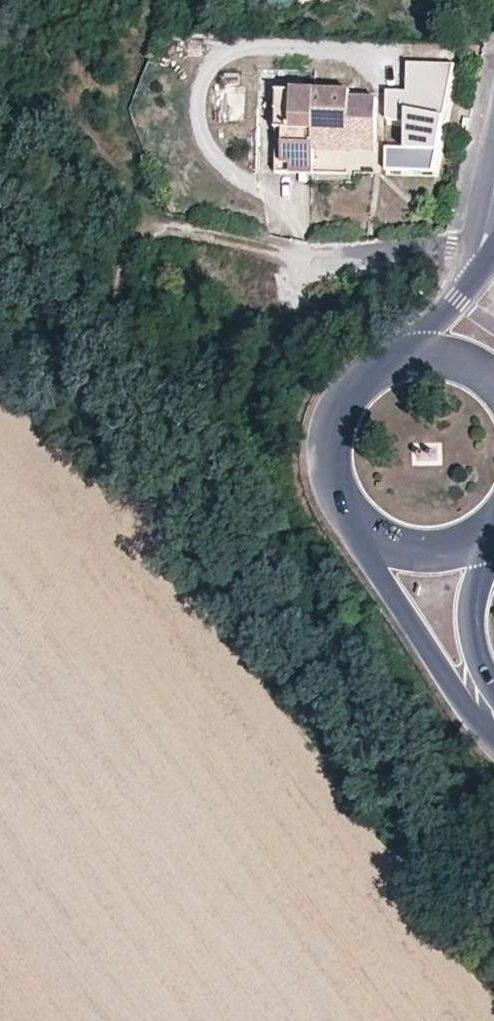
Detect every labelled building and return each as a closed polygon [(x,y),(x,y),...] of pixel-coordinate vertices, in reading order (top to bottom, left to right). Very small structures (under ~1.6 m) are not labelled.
[(409,152),(389,152),(389,174),(437,174),(454,65),(408,66),(408,95),(388,95),(388,124),(408,127),(409,152)] [(276,172),(346,173),(347,153),(376,154),(377,99),(351,97),(351,91),(277,90),(276,136),(276,172)]
